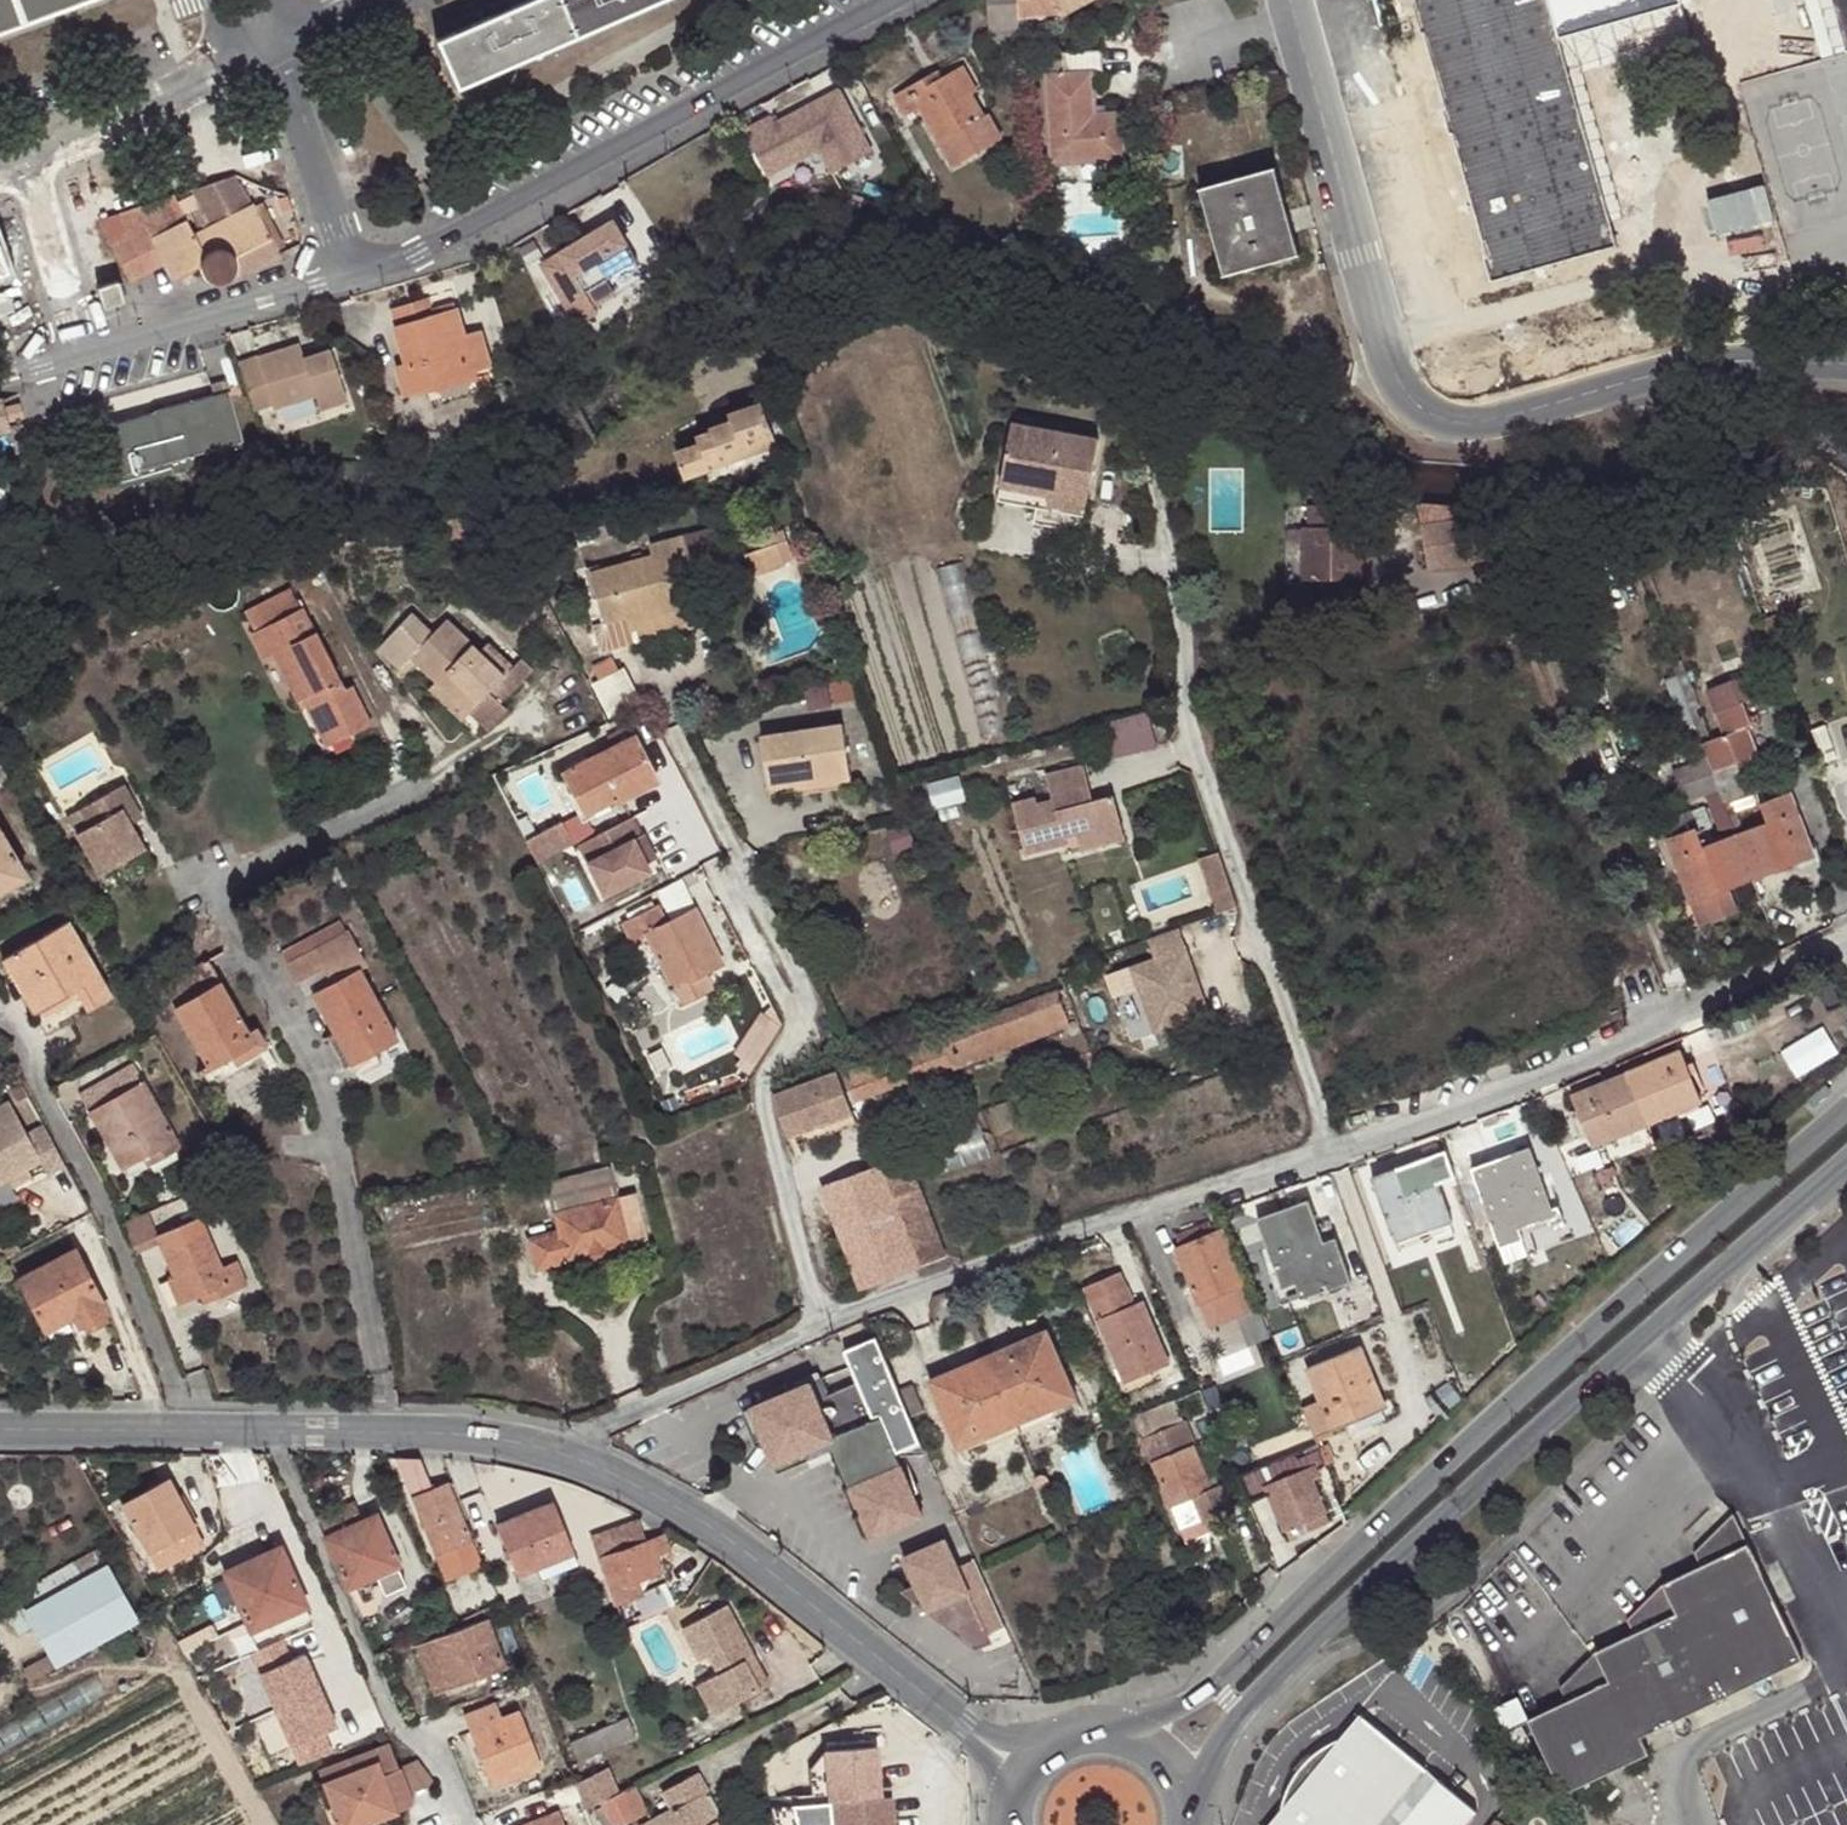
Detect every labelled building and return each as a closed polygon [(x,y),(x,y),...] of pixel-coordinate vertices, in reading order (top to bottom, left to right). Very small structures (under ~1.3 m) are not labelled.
[(27,26),(18,0),(0,0),(0,36),(27,26)] [(27,26),(99,0),(18,0),(27,26)] [(439,42),(460,89),(583,35),(567,0),(534,0),(499,15),(439,42)] [(583,35),(663,0),(567,0),(583,35)] [(1017,0),(988,0),(990,32),(1019,31),(1018,20),(1017,0)] [(1018,20),(1059,15),(1085,0),(1017,0),(1018,20)] [(1477,22),(1491,76),(1684,22),(1678,0),(1471,0),(1477,22)] [(1462,26),(1483,112),(1512,219),(1528,216),(1491,76),(1477,22),(1462,26)] [(990,48),(1020,47),(1019,43),(1019,31),(990,32),(990,48)] [(1102,75),(1102,52),(1062,54),(1064,75),(1048,76),(1053,162),(1122,158),(1120,115),(1095,117),(1092,76),(1102,75)] [(964,66),(957,71),(973,94),(979,92),(964,66)] [(973,94),(957,71),(943,78),(934,85),(929,77),(893,97),(905,119),(919,113),(951,168),(1003,138),(989,114),(985,116),(973,94)] [(934,85),(943,78),(940,72),(929,77),(934,85)] [(872,155),(839,91),(776,124),(772,118),(744,133),(765,172),(772,169),(777,175),(816,154),(829,178),(872,155)] [(1420,130),(1465,300),(1528,282),(1526,272),(1522,258),(1512,219),(1483,112),(1420,130)] [(1298,255),(1276,171),(1200,190),(1225,275),(1298,255)] [(115,245),(133,281),(166,264),(172,277),(174,282),(203,270),(207,279),(210,282),(214,284),(218,283),(221,281),(222,285),(236,280),(238,273),(248,269),(250,271),(280,257),(257,207),(253,208),(239,178),(198,192),(214,227),(198,235),(190,220),(180,198),(125,217),(130,237),(131,239),(115,245)] [(638,262),(614,223),(541,266),(571,315),(594,303),(588,293),(638,262)] [(0,245),(0,272),(9,268),(0,245)] [(119,282),(100,288),(106,307),(125,301),(119,282)] [(1156,285),(1156,305),(1170,304),(1171,284),(1156,285)] [(435,315),(431,299),(390,310),(406,364),(397,367),(405,395),(438,387),(439,391),(478,380),(476,371),(490,367),(480,332),(467,336),(459,308),(435,315)] [(299,345),(236,364),(251,409),(269,403),(272,410),(312,397),(317,409),(345,400),(329,350),(303,357),(299,345)] [(167,462),(174,487),(185,484),(183,475),(196,471),(193,455),(241,440),(227,392),(153,413),(167,462)] [(770,420),(765,404),(732,415),(734,422),(713,428),(714,433),(698,438),(702,446),(677,454),(689,482),(716,474),(715,466),(725,463),(724,457),(753,446),(751,440),(774,432),(770,420)] [(116,478),(167,462),(153,413),(101,428),(116,478)] [(1097,438),(1012,423),(1001,486),(1086,500),(1097,438)] [(715,466),(716,474),(780,451),(774,432),(751,440),(753,446),(724,457),(725,463),(715,466)] [(1086,500),(1001,486),(998,501),(1084,516),(1086,500)] [(1523,555),(1513,528),(1507,528),(1501,512),(1486,512),(1488,526),(1466,529),(1464,520),(1421,526),(1427,570),(1523,555)] [(1360,581),(1361,531),(1302,531),(1302,579),(1360,581)] [(635,634),(677,623),(687,620),(690,630),(708,625),(684,538),(651,548),(654,558),(593,574),(608,626),(630,620),(635,634)] [(797,564),(790,544),(748,558),(754,578),(797,564)] [(315,705),(329,735),(349,726),(353,736),(376,725),(358,684),(348,688),(308,605),(256,632),(269,659),(277,656),(303,710),(315,705)] [(414,661),(441,686),(475,716),(516,671),(489,646),(482,652),(449,623),(435,636),(412,616),(381,650),(404,670),(414,661)] [(679,629),(677,623),(635,634),(636,640),(679,629)] [(1004,728),(996,667),(977,670),(986,731),(1004,728)] [(1723,736),(1747,727),(1738,704),(1767,693),(1759,671),(1707,689),(1723,736)] [(475,716),(441,686),(434,694),(468,724),(475,716)] [(1101,721),(1110,757),(1161,744),(1152,708),(1101,721)] [(852,776),(845,725),(764,737),(771,789),(852,776)] [(349,726),(329,735),(334,746),(353,736),(349,726)] [(1734,835),(1750,880),(1814,858),(1795,803),(1765,813),(1746,761),(1757,757),(1747,727),(1723,736),(1701,744),(1707,759),(1718,792),(1732,829),(1734,835)] [(659,780),(638,739),(567,776),(590,817),(659,780)] [(1718,792),(1707,759),(1673,772),(1683,803),(1705,797),(1718,792)] [(0,762),(0,784),(10,778),(0,762)] [(1076,839),(1122,826),(1114,797),(1097,800),(1085,764),(1046,776),(1053,799),(1038,803),(1036,797),(1013,803),(1027,856),(1066,846),(1065,841),(1062,826),(1073,823),(1076,839)] [(81,812),(91,829),(78,837),(100,876),(146,850),(132,825),(124,810),(135,805),(124,787),(81,812)] [(1718,792),(1705,797),(1718,833),(1732,829),(1718,792)] [(135,805),(124,810),(132,825),(143,819),(135,805)] [(1701,899),(1750,880),(1734,835),(1703,846),(1699,833),(1713,828),(1704,807),(1665,821),(1671,835),(1664,839),(1683,892),(1697,887),(1701,899)] [(635,819),(582,848),(609,897),(662,868),(635,819)] [(1065,841),(1076,839),(1073,823),(1062,826),(1065,841)] [(1126,841),(1122,826),(1076,839),(1082,852),(1126,841)] [(0,830),(0,893),(28,876),(0,830)] [(1217,912),(1237,905),(1218,850),(1196,858),(1217,912)] [(1688,904),(1701,899),(1697,887),(1683,892),(1688,904)] [(725,966),(697,910),(671,922),(663,906),(627,923),(637,943),(649,937),(684,1005),(716,990),(709,974),(725,966)] [(4,961),(36,1016),(77,993),(88,1013),(113,999),(70,923),(4,961)] [(1178,926),(1147,938),(1154,957),(1130,966),(1153,1032),(1209,1012),(1178,926)] [(351,932),(315,951),(325,970),(334,985),(314,993),(352,1066),(398,1040),(360,970),(369,965),(351,932)] [(325,970),(315,951),(286,965),(296,984),(325,970)] [(209,961),(162,988),(209,1066),(201,1070),(204,1074),(210,1076),(214,1076),(216,1077),(224,1076),(239,1067),(238,1062),(267,1047),(258,1030),(250,1032),(209,961)] [(1096,978),(1067,989),(1079,1022),(1109,1011),(1096,978)] [(955,1068),(1079,1022),(1067,989),(894,1053),(904,1082),(953,1063),(955,1068)] [(77,993),(36,1016),(48,1036),(88,1013),(77,993)] [(851,1102),(904,1082),(894,1053),(840,1074),(851,1102)] [(1700,1102),(1681,1053),(1572,1097),(1592,1146),(1700,1102)] [(82,1095),(124,1171),(146,1159),(150,1167),(184,1149),(137,1065),(82,1095)] [(777,1097),(791,1135),(855,1112),(851,1102),(840,1074),(777,1097)] [(1828,1082),(1807,1099),(1814,1107),(1834,1089),(1828,1082)] [(11,1103),(0,1109),(0,1185),(10,1180),(41,1163),(48,1176),(67,1166),(46,1127),(28,1136),(11,1103)] [(1439,1184),(1458,1178),(1449,1151),(1374,1177),(1395,1235),(1426,1224),(1429,1230),(1451,1222),(1439,1184)] [(1550,1209),(1530,1151),(1473,1171),(1500,1248),(1524,1240),(1520,1229),(1561,1215),(1558,1207),(1550,1209)] [(146,1159),(124,1171),(128,1179),(150,1167),(146,1159)] [(910,1159),(887,1167),(826,1188),(864,1292),(924,1268),(922,1265),(945,1257),(910,1159)] [(10,1180),(14,1188),(33,1178),(29,1170),(10,1180)] [(618,1201),(611,1170),(548,1184),(560,1236),(532,1241),(537,1272),(569,1265),(567,1261),(586,1258),(591,1262),(601,1262),(608,1258),(609,1251),(647,1244),(637,1197),(618,1201)] [(1285,1292),(1299,1287),(1322,1279),(1327,1292),(1352,1283),(1337,1241),(1326,1245),(1310,1201),(1259,1218),(1285,1292)] [(172,1278),(185,1304),(200,1298),(203,1305),(249,1286),(240,1262),(223,1267),(203,1219),(156,1238),(173,1277),(172,1278)] [(1247,1286),(1221,1221),(1176,1239),(1200,1304),(1220,1298),(1229,1316),(1253,1307),(1246,1287),(1247,1286)] [(1426,1224),(1395,1235),(1401,1250),(1431,1238),(1429,1230),(1426,1224)] [(75,1251),(22,1279),(49,1331),(76,1318),(82,1328),(109,1313),(75,1251)] [(1086,1291),(1122,1378),(1149,1368),(1151,1374),(1169,1367),(1144,1303),(1135,1307),(1122,1276),(1086,1291)] [(179,1307),(185,1304),(172,1278),(168,1281),(179,1307)] [(1322,1279),(1299,1287),(1305,1300),(1327,1292),(1322,1279)] [(1049,1333),(989,1359),(1010,1407),(1043,1393),(1048,1405),(1074,1394),(1049,1333)] [(901,1394),(877,1340),(847,1351),(860,1381),(864,1390),(864,1391),(876,1420),(881,1419),(897,1454),(922,1443),(912,1420),(901,1394)] [(1320,1402),(1305,1408),(1317,1437),(1354,1423),(1352,1414),(1385,1402),(1364,1349),(1308,1371),(1320,1402)] [(1010,1407),(989,1359),(932,1382),(957,1442),(981,1432),(978,1419),(1010,1407)] [(1149,1368),(1122,1378),(1124,1384),(1151,1374),(1149,1368)] [(774,1399),(745,1411),(759,1445),(767,1441),(780,1472),(805,1462),(801,1454),(833,1441),(872,1536),(922,1515),(897,1454),(881,1419),(876,1420),(864,1391),(864,1390),(857,1393),(854,1384),(831,1393),(824,1378),(792,1391),(774,1399)] [(860,1381),(854,1384),(857,1393),(864,1390),(860,1381)] [(774,1399),(792,1391),(788,1384),(771,1390),(774,1399)] [(901,1394),(912,1420),(925,1414),(914,1388),(901,1394)] [(1189,1421),(1212,1412),(1203,1392),(1139,1418),(1185,1532),(1218,1519),(1233,1511),(1222,1485),(1216,1488),(1189,1421)] [(1311,1443),(1290,1392),(1263,1403),(1272,1424),(1249,1434),(1261,1464),(1311,1443)] [(1043,1393),(1010,1407),(1015,1418),(1048,1405),(1043,1393)] [(1077,1403),(1074,1394),(1048,1405),(1015,1418),(1019,1427),(1077,1403)] [(1388,1410),(1385,1402),(1352,1414),(1354,1423),(1388,1410)] [(1015,1418),(1010,1407),(978,1419),(981,1432),(1015,1418)] [(981,1432),(957,1442),(961,1450),(1019,1427),(1015,1418),(981,1432)] [(801,1454),(805,1462),(836,1449),(833,1441),(801,1454)] [(1319,1460),(1326,1458),(1323,1452),(1298,1463),(1295,1461),(1264,1474),(1287,1530),(1307,1523),(1310,1530),(1332,1521),(1312,1469),(1321,1466),(1319,1460)] [(420,1459),(396,1459),(437,1552),(473,1539),(448,1482),(433,1487),(420,1459)] [(206,1546),(171,1478),(121,1502),(160,1570),(206,1546)] [(539,1569),(576,1554),(554,1500),(498,1523),(531,1603),(550,1595),(544,1578),(539,1569)] [(327,1536),(348,1584),(360,1579),(397,1563),(375,1513),(361,1519),(354,1502),(319,1518),(327,1536)] [(1523,1719),(1550,1771),(1641,1738),(1639,1734),(1797,1654),(1725,1510),(1687,1549),(1692,1563),(1658,1580),(1620,1617),(1627,1630),(1592,1650),(1557,1686),(1563,1697),(1523,1719)] [(1222,1529),(1218,1519),(1185,1532),(1189,1542),(1222,1529)] [(648,1540),(642,1522),(595,1537),(616,1604),(645,1595),(644,1589),(647,1587),(650,1582),(649,1576),(663,1571),(658,1553),(673,1547),(669,1534),(648,1540)] [(915,1584),(957,1566),(945,1538),(902,1557),(915,1584)] [(307,1606),(312,1616),(327,1610),(303,1553),(287,1558),(281,1546),(223,1572),(249,1631),(267,1623),(307,1606)] [(580,1564),(576,1554),(539,1569),(544,1578),(580,1564)] [(978,1568),(974,1558),(957,1566),(915,1584),(927,1610),(947,1627),(953,1620),(976,1637),(1004,1625),(978,1568)] [(406,1583),(397,1563),(360,1579),(365,1590),(380,1584),(384,1593),(406,1583)] [(108,1565),(62,1590),(26,1610),(50,1653),(58,1668),(138,1623),(108,1565)] [(26,1610),(62,1590),(53,1576),(17,1596),(26,1610)] [(927,1610),(915,1584),(902,1590),(927,1610)] [(271,1634),(312,1616),(307,1606),(267,1623),(271,1634)] [(742,1664),(752,1659),(728,1609),(681,1630),(698,1664),(708,1659),(717,1676),(695,1687),(709,1718),(767,1690),(756,1667),(746,1672),(742,1664)] [(507,1667),(489,1619),(416,1647),(434,1694),(507,1667)] [(336,1749),(326,1725),(337,1720),(306,1649),(257,1671),(299,1765),(336,1749)] [(29,1683),(58,1668),(50,1653),(21,1668),(29,1683)] [(756,1667),(752,1659),(742,1664),(746,1672),(756,1667)] [(351,1664),(330,1673),(335,1686),(356,1676),(351,1664)] [(541,1766),(519,1711),(501,1718),(495,1705),(465,1716),(493,1785),(541,1766)] [(1429,1770),(1364,1715),(1343,1737),(1333,1743),(1324,1747),(1308,1762),(1294,1779),(1288,1792),(1281,1813),(1270,1824),(1382,1824),(1394,1811),(1405,1798),(1429,1770)] [(636,1736),(628,1717),(572,1743),(581,1762),(636,1736)] [(1641,1738),(1550,1771),(1562,1793),(1646,1750),(1641,1738)] [(828,1743),(834,1824),(895,1824),(892,1788),(879,1789),(876,1740),(828,1743)] [(407,1793),(387,1745),(319,1772),(338,1820),(407,1793)] [(1479,1813),(1429,1770),(1405,1798),(1420,1809),(1408,1824),(1394,1811),(1382,1824),(1469,1824),(1479,1813)] [(706,1796),(709,1794),(699,1774),(664,1790),(672,1809),(642,1824),(710,1824),(698,1800),(706,1796)] [(601,1801),(613,1824),(621,1824),(647,1811),(633,1784),(601,1801)] [(706,1796),(698,1800),(710,1824),(713,1824),(719,1823),(706,1796)] [(558,1812),(525,1824),(563,1824),(558,1812)]
